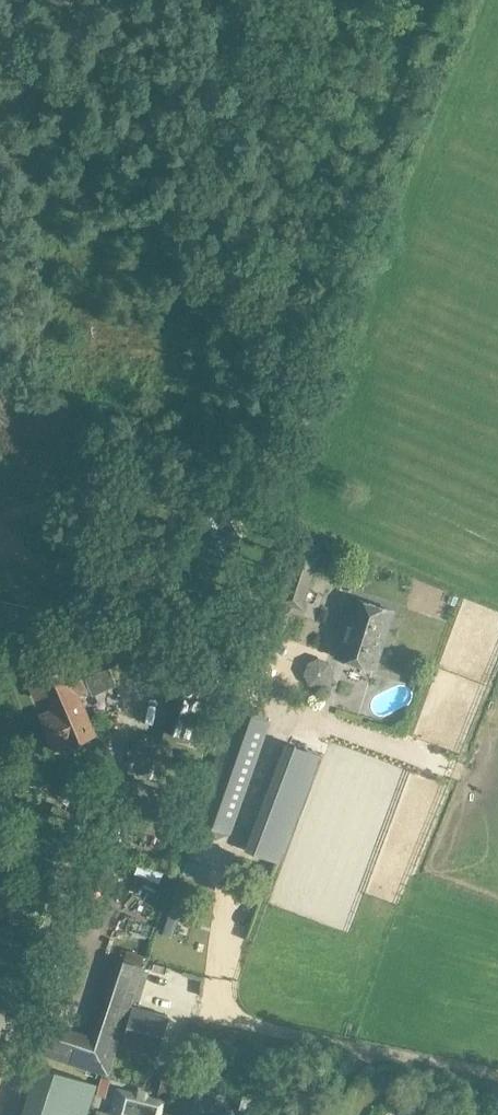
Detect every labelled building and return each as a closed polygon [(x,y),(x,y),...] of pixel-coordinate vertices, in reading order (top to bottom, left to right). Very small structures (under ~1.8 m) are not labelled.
[(211,513),(195,523),(213,552),(218,550),(219,552),(223,550),(221,547),(241,536),(232,521),(220,528),(211,513)] [(320,556),(317,555),(320,545),(304,539),(302,547),(299,546),(297,550),(292,548),(274,605),(271,605),(262,633),(283,639),(292,612),(289,611),(292,604),(304,608),(320,556)] [(376,668),(394,612),(357,600),(339,656),(376,668)] [(68,668),(63,657),(61,654),(24,671),(36,699),(46,695),(51,708),(40,713),(43,722),(57,753),(70,747),(69,746),(74,744),(74,745),(92,738),(86,723),(90,721),(79,695),(89,690),(78,664),(68,668)] [(310,686),(335,679),(328,654),(303,660),(310,686)] [(178,679),(163,728),(165,729),(162,738),(143,732),(140,742),(133,740),(125,768),(162,780),(165,769),(168,769),(176,745),(191,749),(189,755),(200,759),(206,740),(197,737),(205,711),(215,714),(221,694),(214,692),(219,677),(183,666),(179,679),(178,679)] [(232,835),(272,723),(266,711),(249,706),(233,712),(197,821),(202,833),(216,840),(232,835)] [(287,744),(248,849),(281,861),(320,756),(287,744)] [(129,917),(124,934),(146,940),(151,923),(129,917)] [(115,955),(106,983),(88,1034),(54,1022),(42,1054),(109,1076),(138,992),(146,965),(115,955)] [(171,1014),(134,1005),(124,1045),(160,1054),(171,1014)] [(201,1114),(209,1114),(222,1071),(191,1061),(177,1108),(201,1114)] [(24,1114),(88,1114),(98,1084),(40,1065),(24,1114)] [(101,1079),(94,1103),(110,1108),(117,1083),(101,1079)] [(165,1103),(119,1091),(111,1114),(162,1114),(165,1103)]
